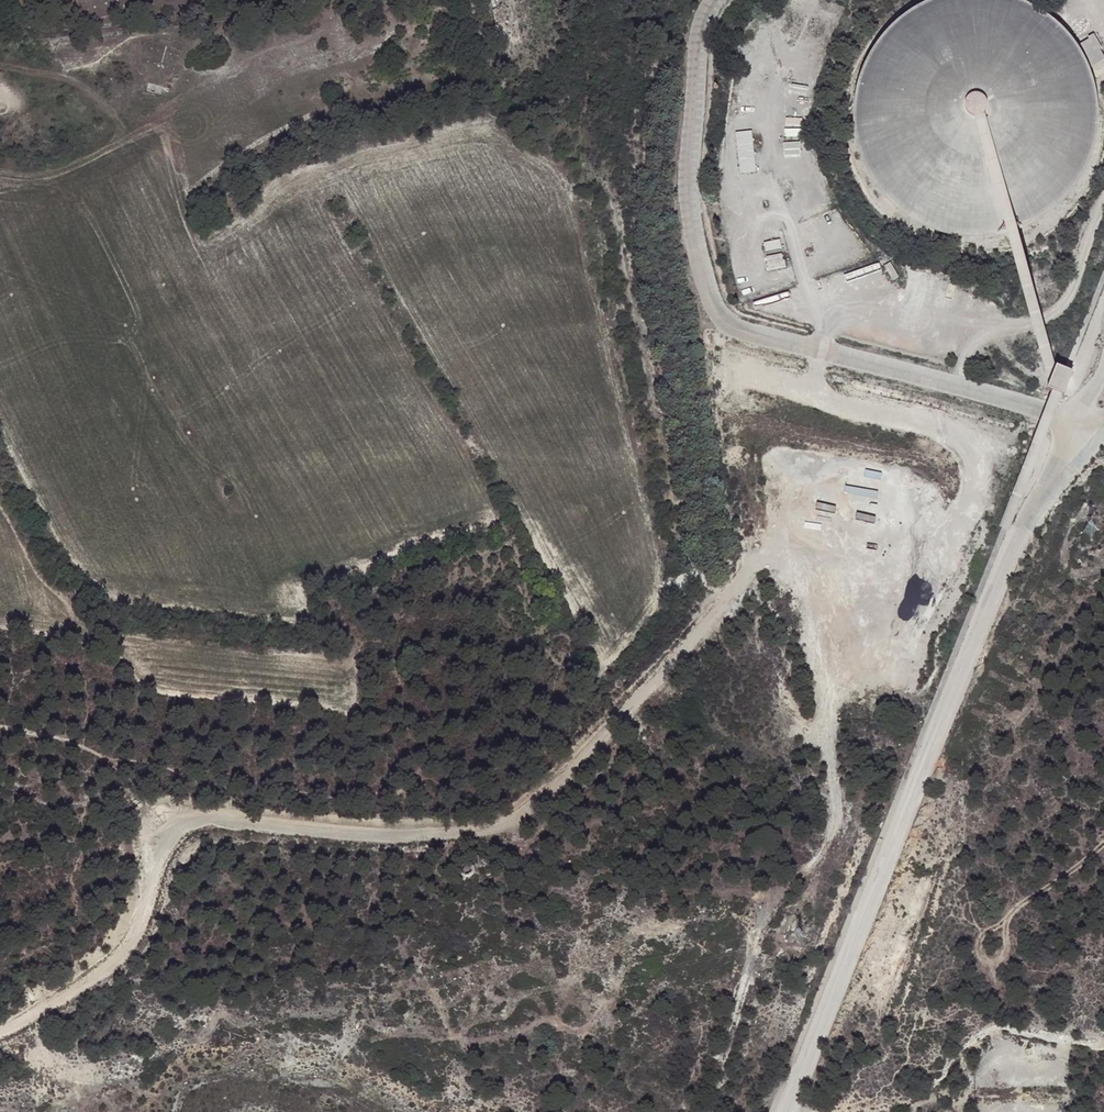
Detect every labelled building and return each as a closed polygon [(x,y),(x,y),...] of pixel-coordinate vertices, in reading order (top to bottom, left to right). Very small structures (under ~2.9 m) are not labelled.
[(92,20),(126,11),(123,0),(86,0),(92,20)] [(916,12),(894,27),(878,44),(866,64),(857,88),(853,111),(854,135),(859,158),(869,179),(883,199),(900,215),(919,227),(943,237),(966,241),(990,240),(1013,235),(1036,225),(1055,212),(1073,193),(1085,173),(1094,151),(1098,126),(1097,103),(1092,79),(1082,58),(1069,39),(1052,23),(1032,10),(1008,1),(1004,0),(948,0),(939,2),(916,12)] [(1080,46),(1091,69),(1103,63),(1103,62),(1093,40),(1080,46)] [(149,84),(147,92),(161,95),(164,88),(149,84)] [(757,170),(754,129),(737,131),(740,172),(757,170)]
